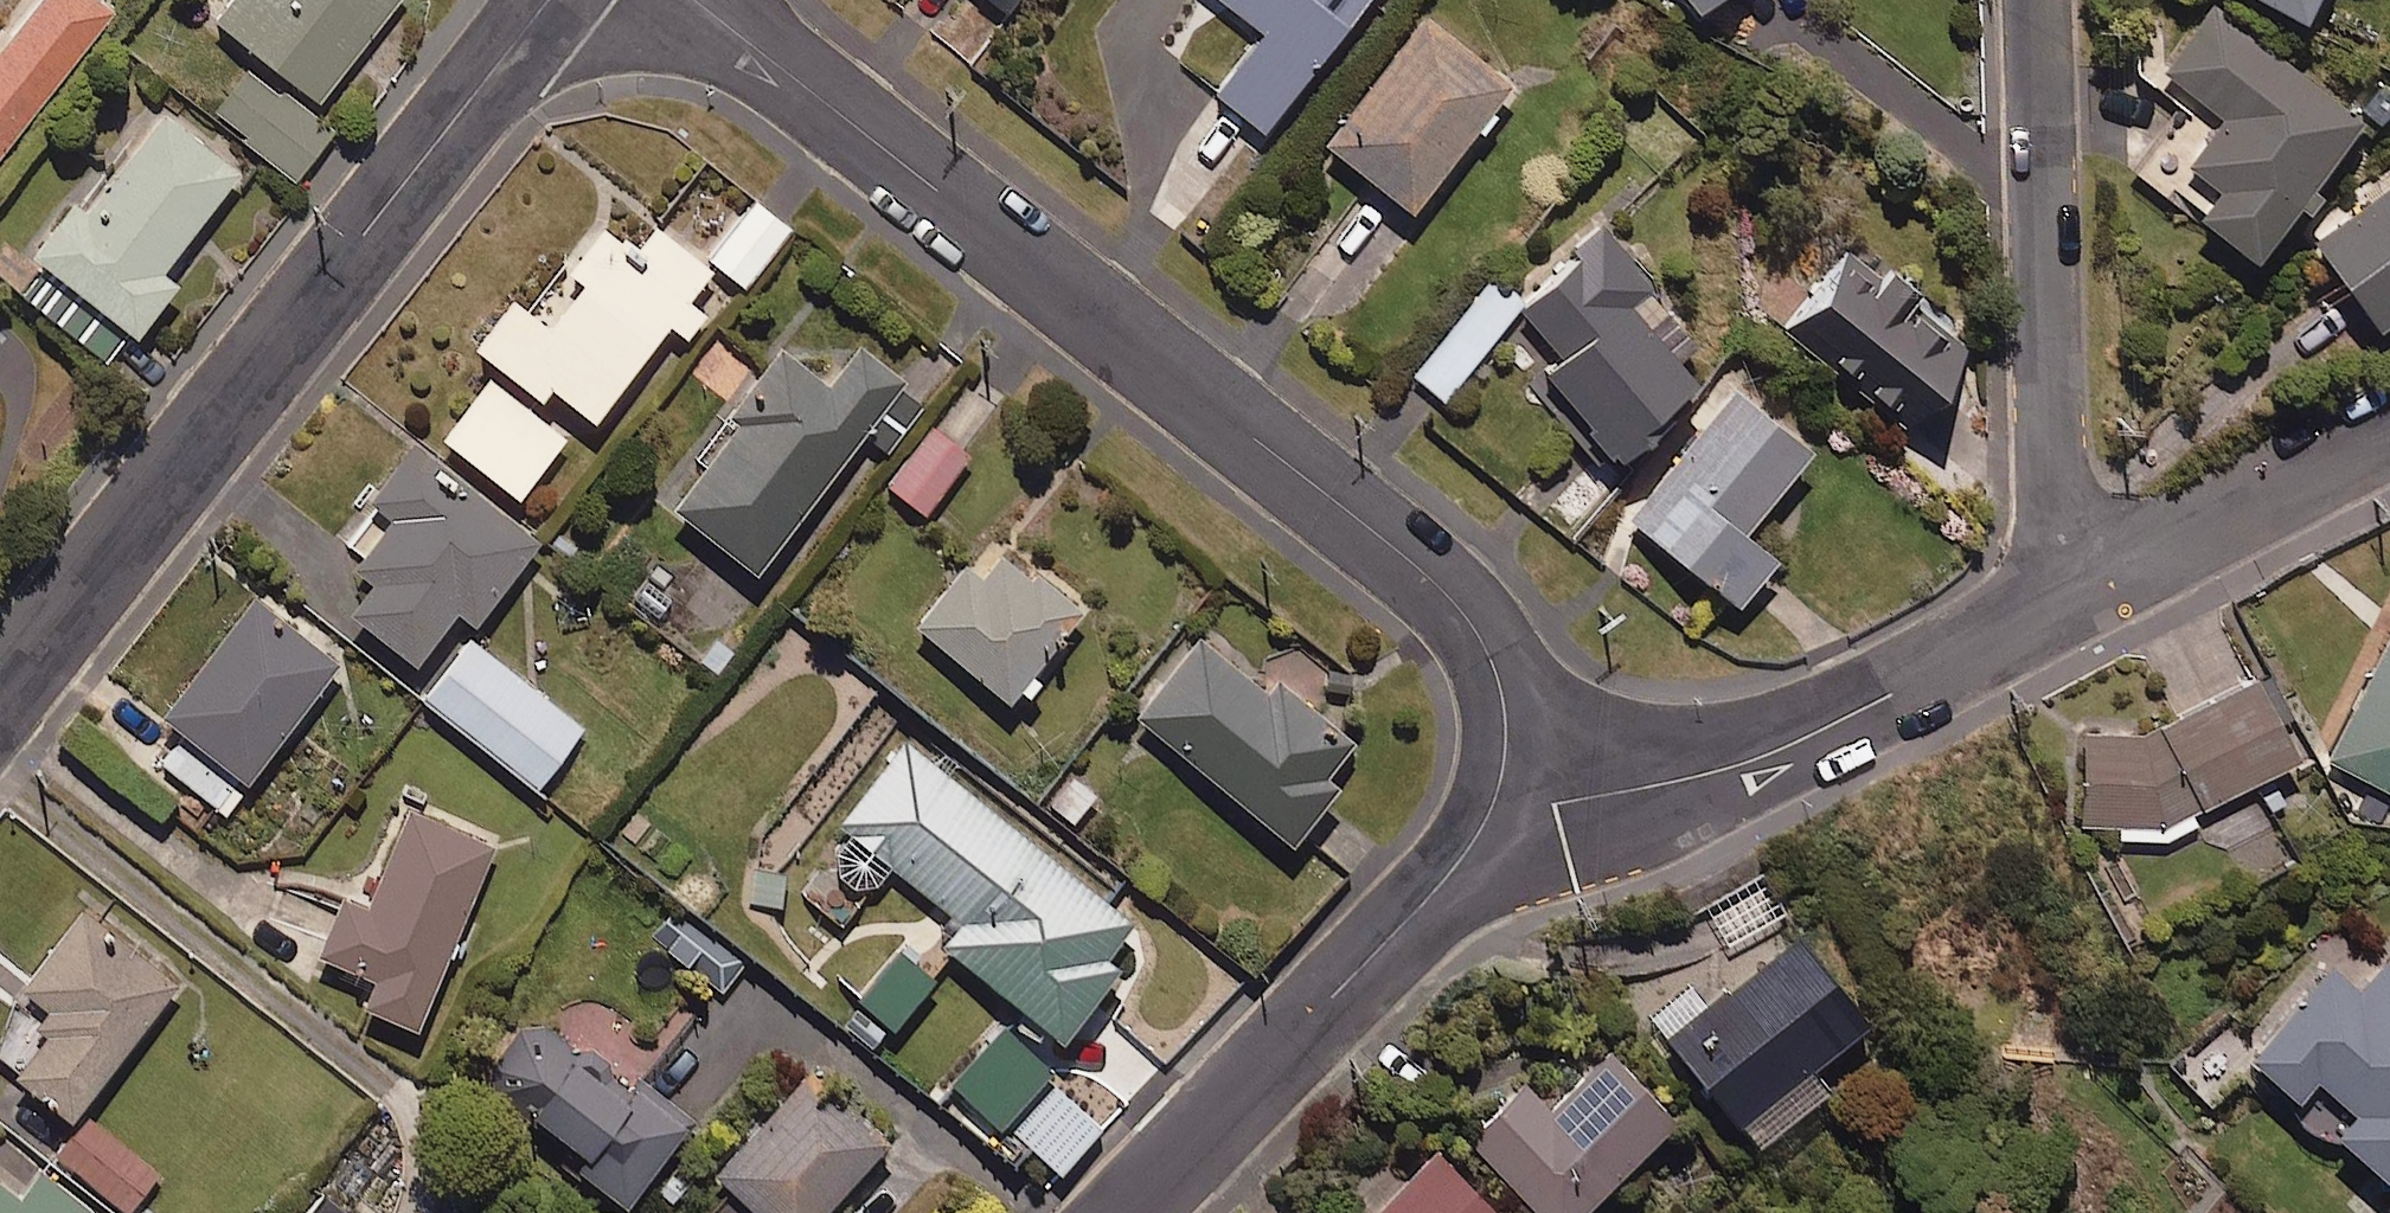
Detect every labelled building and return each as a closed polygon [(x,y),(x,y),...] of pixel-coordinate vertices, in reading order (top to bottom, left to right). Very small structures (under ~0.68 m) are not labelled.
[(116,11),(102,0),(35,0),(0,45),(0,159),(116,11)] [(215,111),(245,134),(241,139),(296,181),(337,129),(315,111),(397,0),(230,0),(216,18),(261,52),(215,111)] [(1262,34),(1213,99),(1263,136),(1366,0),(1218,0),(1262,34)] [(1698,12),(1713,0),(1688,0),(1698,12)] [(2295,26),(2310,0),(2250,0),(2295,26)] [(1506,84),(1418,19),(1323,146),(1411,212),(1506,84)] [(2355,126),(2197,19),(2158,77),(2218,118),(2183,171),(2213,191),(2191,223),(2252,264),(2303,190),(2308,194),(2355,126)] [(43,250),(50,256),(22,289),(107,361),(135,328),(141,333),(182,284),(165,269),(245,174),(164,106),(43,250)] [(2309,241),(2374,333),(2389,321),(2389,183),(2309,241)] [(786,227),(752,203),(709,264),(743,288),(786,227)] [(468,351),(494,371),(437,443),(513,503),(580,418),(587,424),(664,326),(681,340),(700,316),(683,302),(707,271),(653,228),(632,255),(596,227),(560,272),(580,287),(545,331),(507,301),(468,351)] [(1537,379),(1583,430),(1579,434),(1611,469),(1644,439),(1638,432),(1691,385),(1623,309),(1647,287),(1602,236),(1516,313),(1558,360),(1537,379)] [(1974,347),(1854,248),(1785,332),(1905,431),(1974,347)] [(1520,306),(1489,281),(1411,377),(1441,402),(1520,306)] [(898,375),(854,340),(820,383),(783,354),(662,507),(750,576),(860,436),(884,455),(952,369),(921,345),(898,375)] [(1729,393),(1627,525),(1678,564),(1735,608),(1771,561),(1740,537),(1806,452),(1729,393)] [(966,457),(930,428),(884,487),(919,515),(966,457)] [(345,618),(397,658),(389,667),(414,686),(428,668),(417,659),(451,614),(469,628),(534,544),(406,445),(360,505),(379,519),(348,559),(374,579),(345,618)] [(1005,705),(1015,693),(1021,699),(1036,681),(1029,676),(1077,615),(984,541),(912,631),(1005,705)] [(335,665),(249,600),(158,719),(181,737),(159,766),(222,814),(335,665)] [(1323,781),(1347,752),(1353,746),(1279,683),(1273,689),(1204,631),(1130,718),(1285,849),(1335,791),(1323,781)] [(2327,760),(2389,792),(2389,635),(2327,760)] [(580,730),(468,641),(419,702),(531,791),(580,730)] [(2266,678),(2253,684),(2154,732),(2075,733),(2075,831),(2114,831),(2114,843),(2168,842),(2198,826),(2193,817),(2293,768),(2274,728),(2287,721),(2266,678)] [(903,743),(833,830),(845,839),(800,895),(839,926),(886,867),(959,925),(939,951),(1055,1044),(1114,971),(1100,959),(1128,925),(903,743)] [(1072,773),(1044,804),(1071,828),(1099,796),(1072,773)] [(492,844),(406,807),(364,907),(340,897),(312,964),(367,988),(358,1010),(411,1033),(492,844)] [(1786,913),(1764,873),(1706,904),(1728,944),(1786,913)] [(89,907),(26,986),(61,1014),(45,1033),(20,1013),(0,1039),(0,1056),(77,1118),(185,983),(89,907)] [(738,972),(679,931),(664,952),(723,993),(738,972)] [(946,962),(912,932),(852,1001),(887,1030),(946,962)] [(1865,1025),(1795,935),(1701,1008),(1687,989),(1645,1021),(1747,1151),(1823,1092),(1806,1071),(1865,1025)] [(2282,1098),(2276,1105),(2317,1144),(2324,1137),(2379,1189),(2389,1178),(2389,967),(2388,964),(2372,981),(2332,943),(2243,1037),(2225,1020),(2173,1076),(2212,1113),(2253,1070),(2282,1098)] [(578,1046),(572,1054),(527,1018),(474,1085),(577,1166),(572,1172),(618,1209),(688,1121),(637,1080),(626,1093),(604,1076),(609,1070),(578,1046)] [(1467,1148),(1528,1212),(1576,1212),(1669,1125),(1606,1058),(1544,1116),(1523,1094),(1467,1148)] [(998,1118),(1055,1175),(1099,1132),(1066,1098),(1042,1074),(998,1118)] [(803,1077),(710,1179),(747,1212),(820,1212),(880,1148),(803,1077)] [(97,1120),(65,1158),(129,1212),(130,1212),(162,1175),(97,1120)] [(1431,1158),(1375,1212),(1486,1212),(1431,1158)] [(97,1212),(44,1171),(27,1193),(0,1171),(0,1212),(96,1212),(97,1212)] [(323,1194),(309,1212),(349,1212),(323,1194)]
